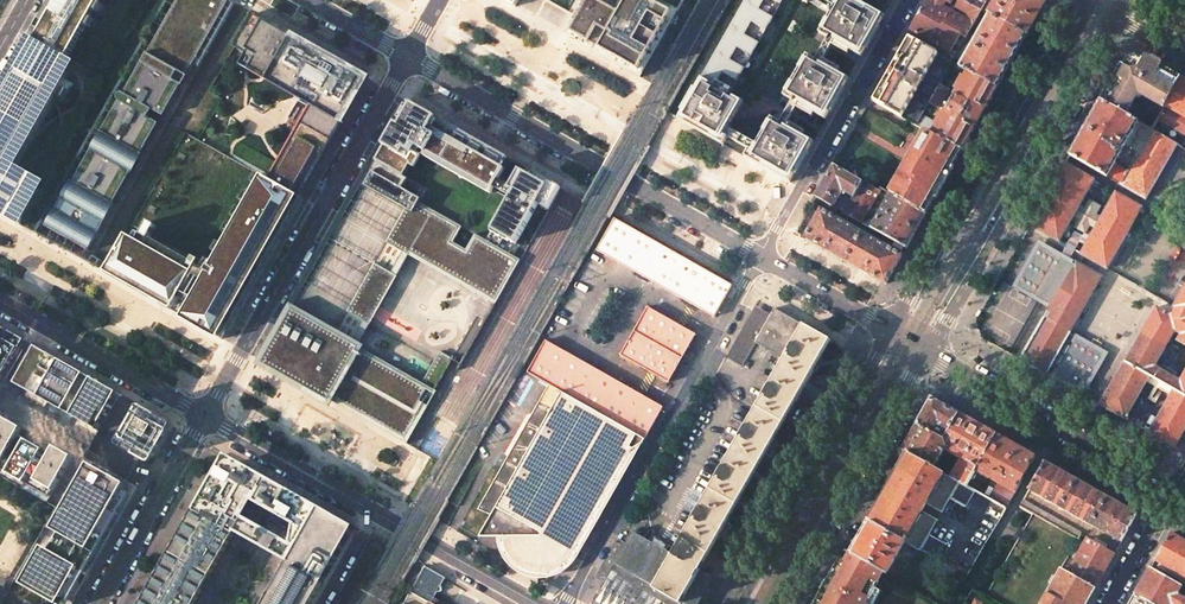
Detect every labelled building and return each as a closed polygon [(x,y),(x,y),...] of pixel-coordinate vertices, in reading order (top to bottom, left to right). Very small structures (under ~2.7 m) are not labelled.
[(94,10),(99,2),(100,0),(52,0),(30,37),(66,57),(67,58),(86,25),(90,17),(94,10)] [(132,172),(128,169),(138,152),(142,155),(159,123),(148,117),(152,110),(164,116),(194,64),(198,66),(234,4),(227,0),(177,0),(124,93),(123,93),(121,94),(120,95),(119,96),(119,97),(119,98),(118,99),(118,100),(119,101),(74,180),(72,180),(46,226),(89,251),(111,211),(110,211),(120,194),(132,172)] [(684,0),(626,0),(623,5),(613,0),(571,0),(553,32),(576,45),(604,60),(624,69),(640,77),(684,0)] [(726,92),(734,78),(738,80),(744,68),(741,66),(749,52),(752,55),(759,43),(755,41),(763,27),(767,29),(773,17),(770,15),(778,1),(781,3),(783,0),(750,0),(682,121),(711,138),(726,112),(721,110),(729,96),(730,94),(726,92)] [(837,32),(836,31),(836,30),(835,28),(835,27),(835,25),(839,18),(836,7),(824,0),(809,0),(809,1),(831,13),(820,33),(862,56),(868,45),(860,40),(857,45),(842,37),(841,34),(837,32)] [(836,7),(839,18),(835,25),(835,27),(835,28),(836,30),(836,31),(837,32),(841,34),(842,37),(857,45),(860,40),(868,45),(885,15),(880,12),(858,0),(824,0),(836,7)] [(910,29),(950,52),(960,35),(965,38),(970,28),(973,24),(965,19),(946,9),(931,0),(927,0),(910,29)] [(946,9),(951,0),(931,0),(946,9)] [(980,10),(966,2),(963,0),(961,0),(956,8),(967,14),(965,19),(973,24),(980,10)] [(966,2),(980,10),(982,11),(987,0),(967,0),(966,2)] [(982,11),(989,15),(997,0),(987,0),(982,11)] [(989,15),(1026,36),(1046,1),(1043,0),(997,0),(989,15)] [(773,17),(781,3),(778,1),(770,15),(773,17)] [(99,13),(103,5),(99,2),(94,10),(99,13)] [(302,198),(369,79),(337,61),(334,67),(321,60),(325,54),(272,24),(254,14),(234,47),(248,55),(241,66),(312,106),(270,180),(302,198)] [(989,15),(960,66),(962,67),(969,71),(997,87),(1026,36),(989,15)] [(91,28),(95,20),(90,17),(86,25),(91,28)] [(759,43),(767,29),(763,27),(755,41),(759,43)] [(965,38),(963,42),(966,43),(973,30),(970,28),(965,38)] [(963,42),(965,38),(960,35),(950,52),(910,29),(907,36),(909,37),(952,62),(963,42)] [(54,77),(51,75),(57,64),(60,66),(66,57),(30,37),(24,49),(26,50),(21,58),(19,57),(0,91),(0,213),(23,226),(41,193),(27,184),(2,170),(54,77)] [(909,37),(873,101),(916,125),(923,114),(930,101),(934,93),(940,83),(949,67),(952,62),(909,37)] [(744,68),(752,55),(749,52),(741,66),(744,68)] [(826,120),(848,80),(849,78),(807,54),(784,96),(826,120)] [(1100,101),(1138,122),(1152,130),(1158,119),(1179,81),(1171,77),(1169,71),(1141,55),(1123,60),(1100,101)] [(952,62),(949,67),(959,72),(962,67),(960,66),(952,62)] [(54,104),(65,84),(67,81),(70,75),(59,69),(60,66),(57,64),(51,75),(54,77),(2,170),(27,184),(29,181),(15,173),(54,104)] [(969,71),(951,103),(979,119),(997,87),(969,71)] [(730,94),(738,80),(734,78),(726,92),(730,94)] [(1181,78),(1179,81),(1158,119),(1184,135),(1184,80),(1181,78)] [(75,85),(67,81),(65,84),(73,89),(75,85)] [(940,83),(934,93),(943,98),(948,88),(940,83)] [(934,93),(930,101),(938,106),(943,98),(934,93)] [(720,143),(742,103),(729,96),(721,110),(726,112),(711,138),(720,143)] [(504,155),(408,101),(391,132),(394,134),(391,140),(387,138),(375,160),(377,161),(403,176),(411,163),(419,149),(426,152),(427,152),(459,170),(461,166),(489,182),(495,172),(504,155)] [(1106,177),(1138,122),(1100,101),(1086,126),(1069,155),(1106,177)] [(939,123),(933,135),(961,151),(979,119),(951,103),(939,123)] [(923,114),(916,125),(925,130),(933,135),(939,123),(923,114)] [(795,174),(814,141),(771,117),(748,158),(790,183),(795,174)] [(892,193),(926,213),(961,151),(933,135),(925,130),(890,192),(892,193)] [(1176,144),(1152,130),(1120,185),(1145,199),(1176,144)] [(850,162),(839,155),(834,165),(845,171),(850,162)] [(370,324),(411,252),(497,300),(509,280),(506,279),(514,266),(516,267),(520,260),(498,247),(486,240),(475,234),(466,250),(453,242),(461,227),(418,202),(420,199),(416,196),(403,189),(408,179),(403,176),(377,161),(372,171),(296,305),(292,313),(333,336),(333,335),(356,348),(370,324)] [(1094,180),(1065,163),(1030,225),(1059,242),(1074,217),(1080,205),(1094,180)] [(853,196),(843,213),(861,223),(879,190),(845,171),(834,165),(825,181),(841,190),(853,196)] [(492,189),(500,175),(495,172),(489,182),(461,166),(459,170),(478,181),(492,189)] [(516,244),(538,204),(548,210),(561,187),(527,168),(509,198),(486,240),(498,247),(503,237),(516,244)] [(187,319),(223,339),(302,198),(270,180),(259,174),(223,239),(228,242),(213,268),(212,268),(209,273),(215,276),(197,308),(194,306),(194,307),(187,319)] [(825,181),(816,197),(832,206),(841,190),(825,181)] [(1141,207),(1115,192),(1101,217),(1095,229),(1080,254),(1106,269),(1141,207)] [(892,193),(872,229),(906,248),(916,231),(926,213),(892,193)] [(1101,206),(1089,200),(1085,208),(1080,205),(1074,217),(1078,219),(1074,227),(1085,234),(1090,226),(1095,229),(1101,217),(1096,215),(1101,206)] [(821,209),(805,238),(846,261),(862,232),(821,209)] [(596,251),(714,317),(732,285),(615,218),(596,251)] [(150,238),(157,226),(149,222),(142,235),(149,240),(150,238)] [(862,232),(846,261),(886,284),(902,255),(862,232)] [(209,273),(212,268),(206,264),(203,269),(197,266),(191,263),(192,262),(150,238),(149,240),(142,235),(138,240),(135,238),(133,241),(192,275),(179,298),(194,307),(194,306),(197,308),(215,276),(209,273)] [(127,238),(126,238),(109,267),(176,304),(179,298),(192,275),(133,241),(127,238)] [(1016,286),(1032,295),(1048,267),(1053,270),(1059,260),(1073,268),(1075,264),(1039,244),(1016,286)] [(200,261),(194,257),(192,262),(191,263),(197,266),(200,261)] [(1069,333),(1102,276),(1076,262),(1075,264),(1073,268),(1059,260),(1053,270),(1048,267),(1032,295),(1032,296),(1051,306),(1020,360),(1068,387),(1078,370),(1063,362),(1077,338),(1069,333)] [(176,304),(109,267),(106,273),(172,310),(176,304)] [(1172,307),(1168,315),(1184,324),(1184,284),(1172,307)] [(621,355),(669,382),(686,352),(697,334),(649,307),(621,355)] [(1168,315),(1154,307),(1123,362),(1149,376),(1174,390),(1184,396),(1184,324),(1168,315)] [(753,311),(726,357),(742,366),(755,342),(768,319),(753,311)] [(329,349),(326,347),(333,336),(292,313),(290,312),(264,359),(306,383),(315,368),(317,370),(329,349)] [(768,319),(755,342),(784,359),(801,329),(772,312),(768,319)] [(830,341),(803,325),(801,329),(784,359),(682,539),(673,554),(700,570),(740,499),(830,341)] [(0,326),(0,381),(3,376),(24,339),(22,338),(0,326)] [(420,384),(356,348),(333,335),(333,336),(326,347),(329,349),(317,370),(315,368),(306,383),(305,385),(306,386),(308,384),(407,440),(405,442),(406,443),(436,390),(435,390),(453,359),(453,358),(440,350),(420,384)] [(1078,370),(1068,387),(1081,394),(1104,354),(1077,338),(1063,362),(1078,370)] [(663,407),(546,341),(528,373),(548,385),(478,509),(491,515),(479,537),(493,536),(496,536),(498,536),(540,536),(578,557),(663,407)] [(116,392),(89,376),(76,369),(57,358),(45,352),(33,344),(31,343),(6,387),(20,395),(71,424),(67,433),(90,445),(98,430),(119,393),(116,392)] [(1125,419),(1149,376),(1123,362),(1099,404),(1125,419)] [(1184,428),(1184,396),(1174,390),(1149,433),(1175,447),(1184,428)] [(944,440),(959,413),(932,398),(917,424),(934,435),(944,440)] [(157,454),(172,429),(170,422),(144,407),(143,407),(140,407),(138,409),(123,435),(123,436),(123,439),(123,440),(124,440),(125,441),(143,451),(151,456),(157,454)] [(944,440),(934,435),(931,440),(932,443),(944,450),(947,446),(945,445),(962,415),(959,413),(944,440)] [(947,446),(963,456),(960,461),(967,463),(969,461),(978,466),(996,434),(976,423),(962,415),(945,445),(947,446)] [(0,425),(0,460),(11,466),(7,473),(25,484),(29,477),(54,491),(74,457),(56,447),(51,454),(19,436),(23,428),(5,418),(1,425),(0,425)] [(934,435),(917,424),(902,450),(910,455),(934,468),(944,450),(932,443),(931,440),(934,435)] [(1035,457),(996,434),(978,466),(976,470),(991,479),(1015,493),(1035,457)] [(354,526),(300,496),(226,454),(218,467),(141,603),(196,603),(204,589),(211,576),(236,533),(287,562),(263,603),(311,603),(354,526)] [(934,468),(910,455),(891,488),(872,522),(905,541),(922,511),(926,504),(944,474),(934,468)] [(967,463),(960,461),(951,478),(959,482),(966,487),(970,480),(976,470),(978,466),(969,461),(967,463)] [(1076,479),(1044,461),(1028,489),(1060,507),(1076,479)] [(100,555),(138,488),(126,481),(101,467),(94,463),(24,586),(56,603),(73,603),(76,598),(100,555)] [(951,478),(944,474),(926,504),(942,512),(950,498),(959,482),(951,478)] [(1015,493),(991,479),(985,489),(970,480),(966,487),(974,491),(1006,509),(1015,493)] [(1106,496),(1076,479),(1060,507),(1090,524),(1106,496)] [(966,487),(959,482),(950,498),(966,507),(974,491),(966,487)] [(1137,514),(1106,496),(1090,524),(1121,542),(1137,514)] [(1081,533),(1023,500),(1019,506),(1033,514),(1078,539),(1081,534),(1081,533)] [(937,520),(922,511),(905,541),(920,550),(929,534),(937,520)] [(1095,587),(1069,572),(1062,568),(1078,539),(1033,514),(986,596),(1000,603),(1086,603),(1095,587)] [(905,541),(872,522),(853,554),(883,571),(887,573),(905,541)] [(616,551),(586,603),(587,603),(698,603),(713,577),(700,570),(673,554),(669,552),(665,550),(633,531),(620,554),(616,551)] [(1170,533),(1154,561),(1184,578),(1184,541),(1170,533)] [(945,543),(929,534),(920,550),(936,559),(945,543)] [(540,536),(498,536),(499,544),(501,551),(504,558),(508,564),(513,569),(519,573),(526,576),(533,578),(541,579),(548,578),(555,576),(562,573),(568,569),(573,563),(578,557),(540,536)] [(672,548),(669,552),(673,554),(682,539),(679,537),(672,548)] [(1115,553),(1088,538),(1078,556),(1074,554),(1070,562),(1073,564),(1069,572),(1095,587),(1115,553)] [(883,571),(853,554),(850,552),(842,567),(837,564),(815,603),(865,603),(883,571)] [(431,603),(445,578),(425,567),(411,592),(404,603),(432,603),(431,603)] [(1150,568),(1135,595),(1152,603),(1172,603),(1177,594),(1182,586),(1150,568)] [(1177,594),(1172,603),(1184,603),(1184,599),(1182,597),(1177,594)] [(1130,603),(1152,603),(1135,595),(1130,603)]
